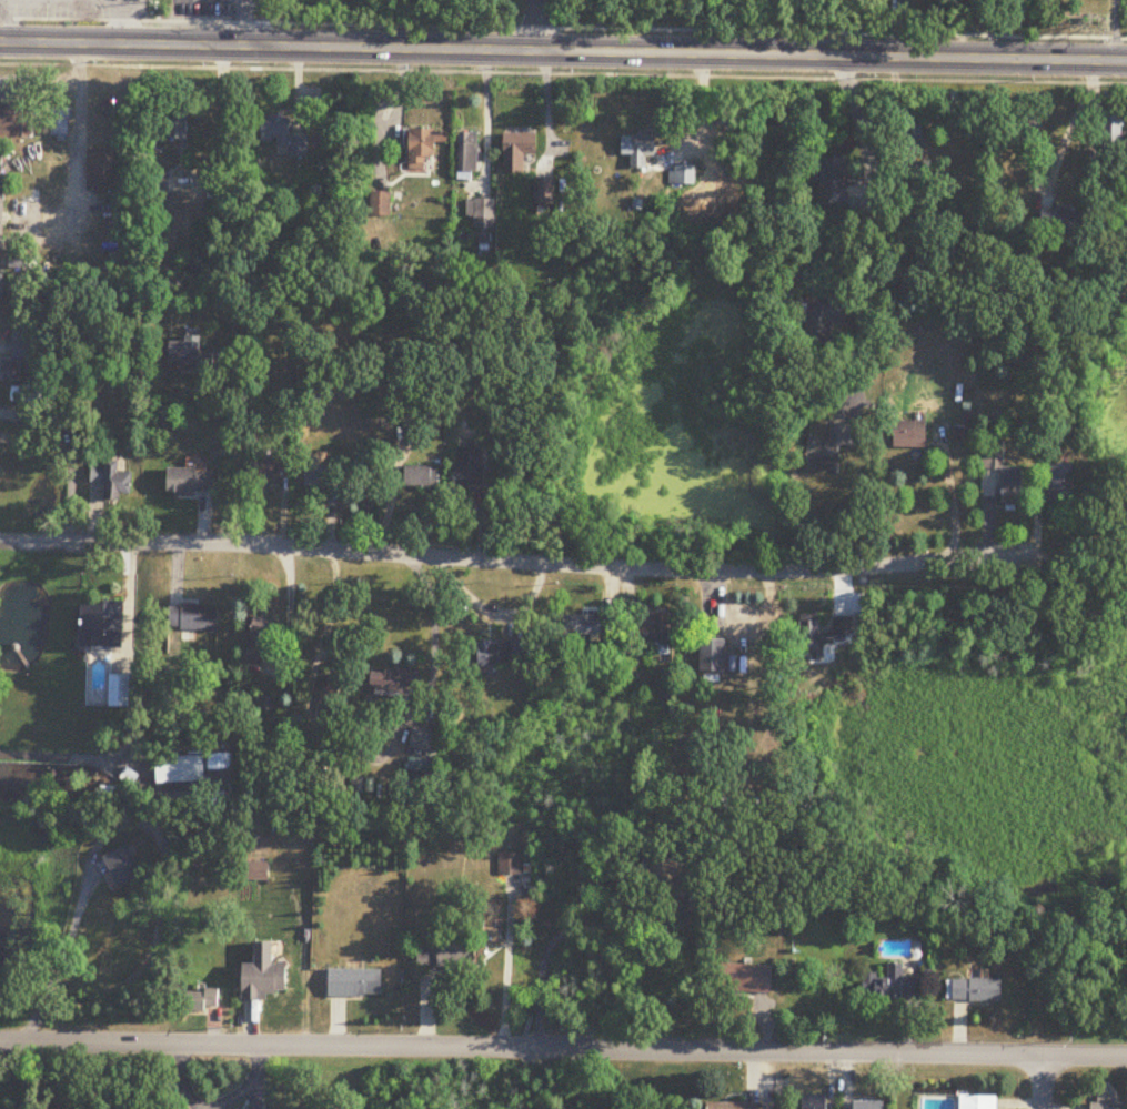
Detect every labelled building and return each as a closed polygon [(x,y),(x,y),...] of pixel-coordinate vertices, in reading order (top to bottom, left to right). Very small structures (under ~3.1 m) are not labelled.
[(33,104),(0,104),(0,139),(33,139),(33,104)] [(52,108),(52,141),(70,141),(70,108),(52,108)] [(169,139),(191,139),(191,111),(169,111),(169,139)] [(1096,145),(1116,145),(1116,112),(1097,112),(1096,145)] [(290,144),(290,157),(305,157),(305,136),(290,136),(290,117),(262,117),(262,144),(290,144)] [(410,171),(436,172),(436,144),(448,144),(448,131),(411,130),(410,171)] [(458,179),(477,179),(477,134),(458,134),(458,179)] [(539,154),(539,135),(505,135),(505,175),(528,175),(528,154),(539,154)] [(624,156),(633,156),(633,169),(648,169),(648,157),(659,157),(659,135),(624,135),(624,156)] [(699,167),(672,167),(672,186),(699,186),(699,167)] [(372,216),(390,216),(390,192),(372,192),(372,216)] [(467,217),(475,217),(475,228),(495,228),(495,200),(467,200),(467,217)] [(1075,209),(1034,209),(1034,235),(1075,235),(1075,209)] [(216,349),(201,348),(201,338),(186,338),(186,343),(170,343),(169,371),(215,372),(216,349)] [(920,422),(887,422),(887,448),(920,448),(920,422)] [(843,427),(824,424),(821,443),(808,441),(805,463),(838,467),(843,427)] [(997,445),(986,444),(986,453),(979,453),(978,470),(997,470),(996,506),(1017,506),(1018,470),(996,469),(997,445)] [(486,448),(456,448),(456,489),(486,489),(486,448)] [(282,483),(282,461),(252,461),(252,492),(269,492),(269,483),(282,483)] [(106,468),(91,467),(91,486),(106,487),(105,495),(131,496),(132,474),(119,473),(119,463),(107,462),(106,468)] [(305,488),(342,488),(342,467),(306,466),(305,488)] [(441,486),(441,467),(406,467),(406,487),(441,486)] [(168,471),(168,494),(214,494),(214,471),(168,471)] [(125,649),(125,605),(83,605),(82,649),(125,649)] [(219,606),(171,606),(171,631),(219,631),(219,606)] [(800,652),(810,652),(810,662),(824,661),(824,644),(852,644),(852,617),(834,618),(834,634),(820,634),(819,615),(799,615),(800,652)] [(620,635),(620,616),(565,616),(565,635),(620,635)] [(671,616),(643,616),(643,649),(671,649),(671,616)] [(249,647),(268,652),(276,622),(257,617),(249,647)] [(702,671),(727,671),(727,640),(702,640),(702,671)] [(535,643),(481,643),(481,664),(535,664),(535,643)] [(421,671),(373,670),(372,697),(404,697),(404,687),(421,687),(421,671)] [(110,708),(129,708),(129,675),(110,675),(110,708)] [(431,751),(433,731),(414,729),(412,749),(431,751)] [(203,783),(203,757),(156,758),(157,785),(203,783)] [(145,877),(131,846),(105,858),(120,889),(145,877)] [(522,854),(499,854),(499,876),(522,876),(522,854)] [(419,969),(478,969),(478,943),(419,943),(419,969)] [(243,999),(289,999),(289,965),(243,965),(243,999)] [(906,977),(906,965),(889,965),(889,975),(864,975),(864,1001),(923,1000),(922,977),(906,977)] [(382,998),(382,971),(330,971),(330,998),(382,998)] [(955,1002),(1006,1002),(1006,979),(955,979),(955,1002)] [(220,990),(182,990),(182,1011),(220,1011),(220,990)] [(998,1097),(961,1096),(961,1108),(998,1108),(998,1097)] [(828,1099),(803,1099),(803,1108),(828,1108),(828,1099)]
